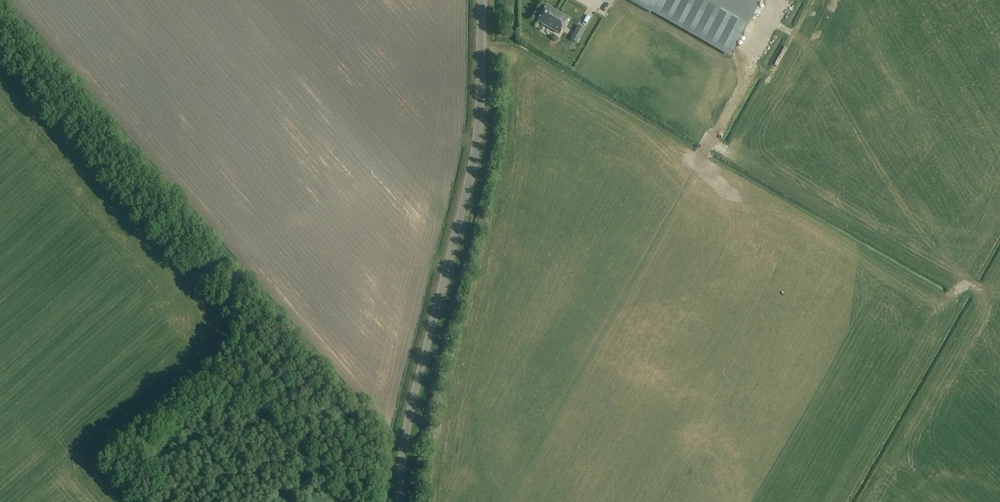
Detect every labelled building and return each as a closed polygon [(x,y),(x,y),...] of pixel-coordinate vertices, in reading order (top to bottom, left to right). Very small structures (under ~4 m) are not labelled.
[(651,13),(652,11),(731,56),(760,3),(762,0),(628,0),(651,13)] [(560,34),(569,19),(547,6),(538,22),(560,34)] [(580,39),(573,35),(570,40),(578,44),(580,39)]
